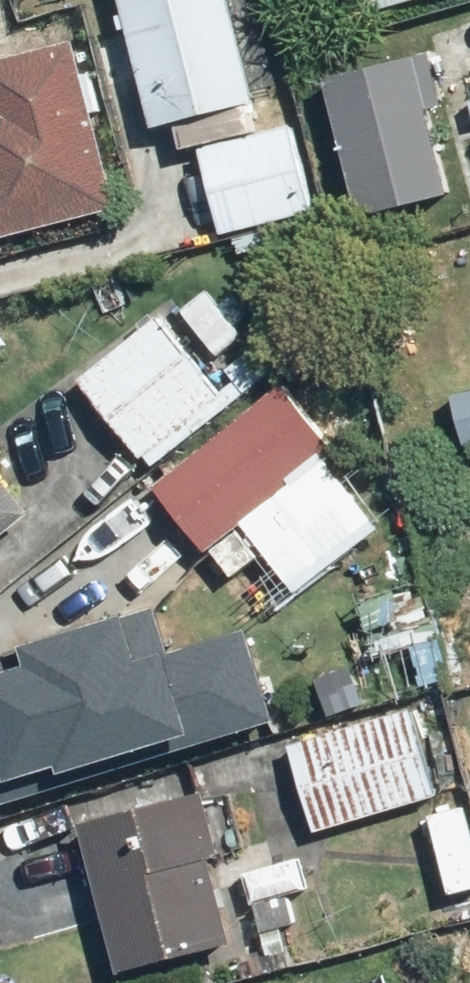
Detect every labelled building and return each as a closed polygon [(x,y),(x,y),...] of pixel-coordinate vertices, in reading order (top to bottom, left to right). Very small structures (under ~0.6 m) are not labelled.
[(169,128),(269,102),(243,0),(136,0),(169,128)] [(88,42),(0,66),(0,93),(3,103),(0,104),(0,242),(133,206),(88,42)] [(458,107),(438,45),(339,77),(381,211),(464,185),(441,112),(458,107)] [(296,126),(211,147),(232,230),(317,209),(296,126)] [(213,287),(188,313),(226,349),(251,323),(213,287)] [(223,379),(167,313),(90,377),(166,467),(292,360),(273,337),(223,379)] [(224,547),(348,450),(294,381),(170,478),(224,547)] [(458,395),(468,448),(469,447),(469,392),(458,395)] [(0,450),(0,545),(47,506),(0,450)] [(422,580),(362,600),(382,661),(442,641),(422,580)] [(0,658),(0,761),(9,794),(186,746),(279,720),(255,631),(161,657),(150,616),(0,658)] [(301,738),(327,826),(444,791),(417,703),(301,738)] [(233,855),(211,785),(92,820),(135,964),(244,931),(222,858),(233,855)] [(434,809),(451,889),(469,885),(469,802),(434,809)] [(249,875),(271,934),(306,921),(295,892),(318,883),(307,853),(249,875)]
